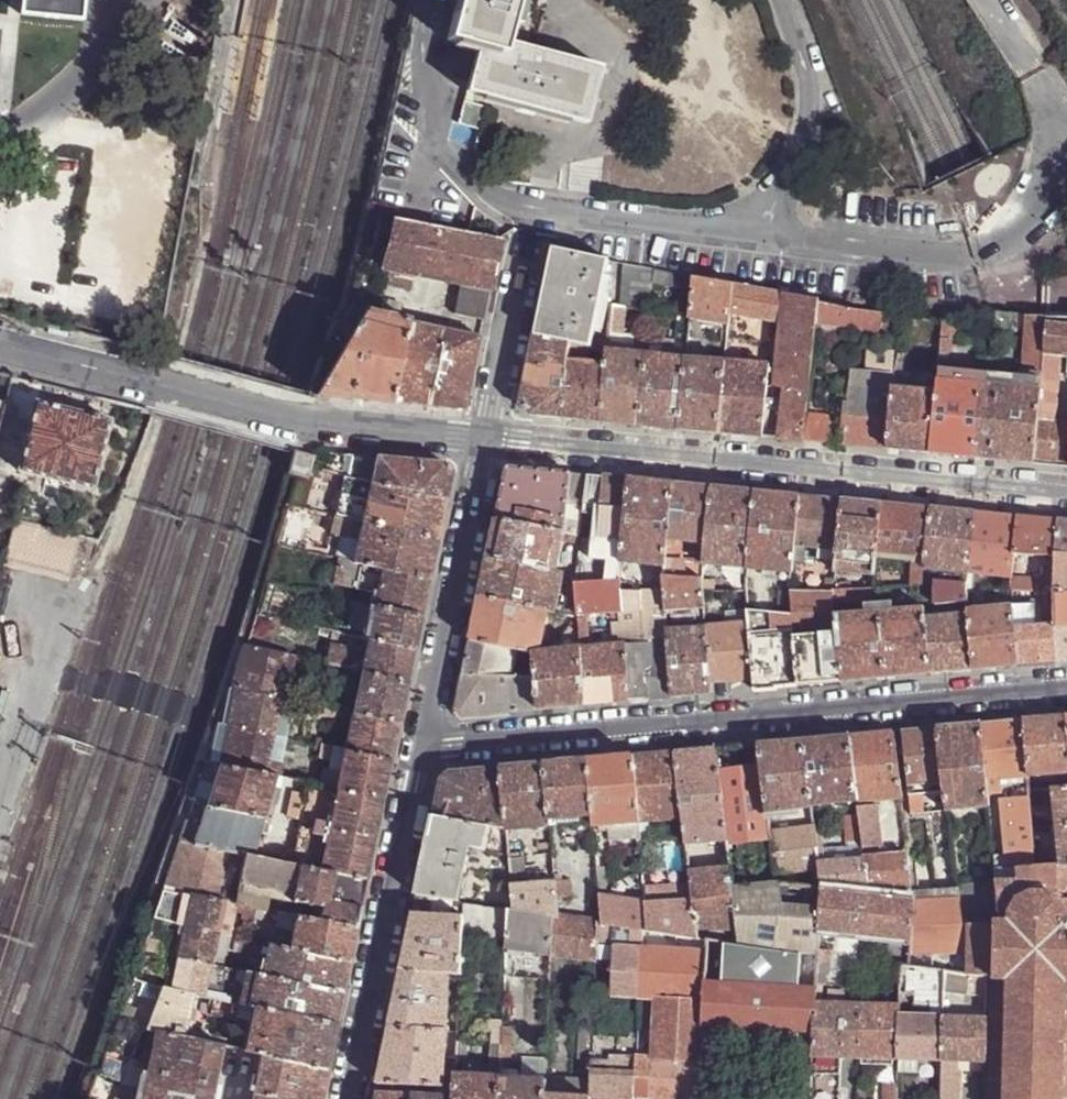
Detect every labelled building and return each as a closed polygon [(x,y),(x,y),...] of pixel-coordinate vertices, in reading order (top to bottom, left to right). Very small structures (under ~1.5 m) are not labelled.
[(15,17),(79,24),(82,0),(17,0),(15,17)] [(449,40),(480,50),(469,91),(519,106),(534,110),(586,124),(602,70),(535,51),(546,10),(539,8),(542,0),(460,0),(449,40)] [(466,101),(460,125),(482,131),(488,107),(466,101)] [(534,110),(519,106),(518,110),(533,114),(534,110)] [(410,274),(459,284),(452,315),(482,322),(490,281),(498,241),(395,221),(378,286),(405,291),(410,274)] [(534,339),(569,344),(590,347),(609,263),(552,252),(541,305),(534,339)] [(623,310),(648,314),(651,286),(652,271),(625,266),(621,309),(623,310)] [(651,286),(692,291),(693,279),(652,271),(651,286)] [(689,319),(728,323),(728,316),(731,286),(693,279),(692,291),(689,319)] [(731,286),(728,316),(773,320),(775,294),(731,286)] [(805,414),(813,339),(815,325),(817,303),(786,297),(776,389),(782,390),(777,440),(793,442),(802,442),(805,414)] [(853,332),(897,336),(899,317),(817,303),(815,325),(853,329),(853,332)] [(610,308),(608,332),(621,334),(623,310),(621,309),(610,308)] [(359,402),(390,404),(407,322),(363,313),(314,398),(359,402)] [(993,314),(991,346),(1022,349),(1019,376),(1022,376),(1022,379),(988,375),(980,459),(1007,461),(1031,463),(1035,420),(1039,374),(1041,350),(1044,316),(993,314)] [(1035,420),(1031,463),(1052,466),(1066,467),(1066,424),(1052,422),(1058,352),(1066,353),(1066,317),(1044,316),(1041,350),(1039,374),(1035,420)] [(942,324),(941,339),(949,340),(957,341),(957,321),(942,324)] [(476,350),(479,338),(407,322),(390,404),(438,409),(464,411),(476,350)] [(815,325),(813,339),(852,343),(853,332),(853,329),(815,325)] [(540,418),(561,420),(567,362),(569,344),(534,339),(520,407),(530,418),(540,418)] [(941,339),(938,367),(947,367),(949,340),(941,339)] [(619,426),(639,427),(645,356),(606,350),(605,367),(601,424),(619,426)] [(976,355),(974,373),(938,369),(937,374),(935,394),(929,454),(950,456),(980,459),(988,375),(990,356),(976,355)] [(660,429),(678,431),(685,360),(645,356),(639,427),(660,429)] [(697,433),(716,435),(723,364),(685,360),(678,431),(697,433)] [(577,422),(601,424),(605,367),(567,362),(561,420),(577,422)] [(739,437),(760,439),(768,367),(723,364),(716,435),(739,437)] [(902,392),(935,394),(937,374),(904,372),(902,392)] [(868,449),(887,450),(892,391),(893,377),(850,373),(842,446),(868,449)] [(910,452),(929,454),(935,394),(902,392),(892,391),(887,450),(910,452)] [(8,394),(0,392),(0,428),(8,394)] [(93,490),(110,420),(35,402),(18,471),(93,490)] [(818,444),(830,445),(831,442),(833,443),(835,417),(805,414),(802,442),(818,444)] [(290,473),(298,476),(306,478),(312,459),(295,454),(290,473)] [(362,457),(358,480),(446,499),(449,487),(452,473),(448,468),(446,464),(362,457)] [(499,509),(497,522),(562,534),(567,499),(583,502),(586,476),(507,469),(504,485),(499,509)] [(343,477),(335,517),(337,517),(362,522),(438,539),(440,528),(444,509),(446,499),(358,480),(343,477)] [(599,537),(602,538),(601,561),(620,563),(622,540),(628,480),(612,478),(603,478),(599,537)] [(648,482),(628,480),(622,540),(620,563),(664,566),(665,561),(667,540),(672,484),(648,482)] [(693,486),(672,484),(667,540),(706,544),(710,488),(693,486)] [(732,490),(710,488),(706,544),(704,565),(749,569),(755,492),(732,490)] [(776,494),(755,492),(749,569),(793,573),(795,545),(799,496),(776,494)] [(819,498),(799,496),(795,545),(839,548),(842,500),(819,498)] [(856,501),(842,500),(839,548),(838,572),(876,575),(877,558),(881,504),(856,501)] [(913,562),(912,586),(924,585),(926,568),(930,508),(902,506),(881,504),(877,558),(913,562)] [(947,510),(930,508),(926,568),(938,569),(970,572),(974,512),(947,510)] [(974,512),(970,572),(1011,575),(1013,554),(1018,516),(993,514),(974,512)] [(0,515),(0,522),(16,526),(77,541),(101,547),(103,541),(0,515)] [(1038,518),(1018,516),(1013,554),(1054,556),(1055,555),(1056,555),(1058,520),(1038,518)] [(345,540),(341,561),(353,564),(362,522),(337,517),(333,537),(345,540)] [(1058,520),(1056,555),(1066,556),(1066,521),(1058,520)] [(362,522),(353,564),(429,580),(434,558),(438,539),(362,522)] [(562,534),(497,522),(492,545),(489,559),(557,573),(561,541),(578,544),(579,537),(562,534)] [(16,526),(6,563),(68,579),(77,541),(16,526)] [(1056,555),(1055,555),(1054,556),(1054,591),(1066,591),(1066,556),(1056,555)] [(576,584),(575,576),(563,574),(557,573),(489,559),(484,583),(480,599),(548,611),(556,613),(561,585),(576,587),(576,584)] [(377,595),(374,608),(421,618),(423,609),(426,593),(429,580),(353,564),(341,561),(338,560),(336,568),(331,568),(328,584),(377,595)] [(686,563),(665,561),(664,566),(663,577),(685,579),(686,563)] [(599,566),(576,567),(575,576),(576,584),(600,583),(599,566)] [(269,573),(266,584),(275,587),(281,588),(284,576),(269,573)] [(825,576),(824,591),(836,590),(837,577),(825,576)] [(685,579),(663,577),(664,591),(666,616),(672,615),(672,610),(705,607),(704,591),(703,580),(685,579)] [(1011,577),(1010,591),(1027,591),(1027,578),(1011,577)] [(890,579),(891,588),(908,586),(908,578),(890,579)] [(1027,578),(1027,591),(1038,591),(1045,591),(1045,578),(1027,578)] [(938,580),(938,604),(968,600),(969,583),(938,580)] [(748,586),(749,599),(758,599),(757,581),(748,581),(748,586)] [(600,583),(576,584),(576,587),(578,617),(587,616),(622,612),(620,592),(619,583),(619,582),(600,583)] [(641,583),(619,583),(620,592),(641,591),(641,583)] [(641,591),(655,591),(655,583),(641,583),(641,591)] [(298,591),(281,588),(275,587),(269,607),(292,613),(298,591)] [(875,589),(836,590),(837,605),(881,602),(880,590),(875,590),(875,589)] [(824,591),(792,591),(792,593),(793,604),(793,615),(798,686),(843,682),(838,615),(837,605),(836,590),(824,591)] [(641,591),(620,592),(622,612),(642,611),(641,591)] [(1027,591),(1010,591),(1011,605),(1011,607),(1024,607),(1039,607),(1038,591),(1027,591)] [(1066,628),(1066,591),(1054,591),(1055,627),(1055,628),(1066,628)] [(793,604),(792,593),(782,593),(782,604),(793,604)] [(540,653),(548,611),(480,599),(475,624),(472,642),(519,652),(535,655),(535,654),(540,653)] [(750,614),(763,614),(762,599),(758,599),(749,599),(750,614)] [(374,608),(347,602),(344,612),(348,613),(347,630),(369,634),(368,640),(414,650),(417,636),(421,618),(374,608)] [(1011,605),(968,608),(968,613),(973,670),(993,668),(1017,666),(1011,607),(1011,605)] [(1011,607),(1017,666),(1034,664),(1058,662),(1055,628),(1055,627),(1026,628),(1024,607),(1011,607)] [(926,618),(925,608),(882,611),(886,678),(910,675),(929,674),(926,618)] [(882,611),(838,615),(843,682),(859,680),(886,678),(882,611)] [(968,613),(926,618),(929,674),(950,672),(973,670),(968,613)] [(798,686),(793,615),(763,614),(750,614),(751,626),(754,679),(755,690),(778,688),(798,686)] [(587,616),(578,617),(579,629),(588,628),(587,616)] [(625,646),(623,622),(612,624),(614,646),(625,646)] [(714,683),(713,676),(735,675),(736,681),(754,679),(751,626),(707,628),(706,629),(710,683),(714,683)] [(1055,628),(1058,662),(1066,661),(1066,628),(1055,628)] [(706,629),(668,631),(668,641),(672,698),(690,696),(711,694),(710,683),(706,629)] [(579,638),(581,649),(590,648),(588,638),(579,638)] [(343,669),(361,673),(407,683),(410,671),(412,659),(414,650),(368,640),(365,653),(329,646),(325,665),(343,669)] [(668,641),(625,646),(629,702),(648,700),(672,698),(668,641)] [(504,713),(539,710),(537,679),(521,681),(520,675),(515,675),(519,652),(472,642),(465,671),(457,710),(463,717),(504,713)] [(629,702),(625,646),(614,646),(590,648),(581,649),(584,706),(603,704),(629,702)] [(243,648),(233,691),(234,691),(282,701),(284,701),(294,658),(243,648)] [(537,679),(539,710),(560,708),(584,706),(581,649),(540,653),(535,654),(535,655),(537,679)] [(343,669),(334,711),(353,715),(361,673),(343,669)] [(361,673),(353,715),(398,724),(400,714),(406,690),(407,683),(361,673)] [(735,675),(713,676),(714,683),(736,681),(735,675)] [(234,691),(228,730),(273,739),(282,701),(234,691)] [(282,701),(273,739),(284,741),(293,703),(284,701),(282,701)] [(353,715),(344,753),(390,762),(392,751),(397,732),(398,724),(353,715)] [(1066,772),(1066,716),(1035,719),(1024,720),(1029,776),(1066,772)] [(1010,778),(1029,776),(1024,720),(992,723),(980,724),(985,780),(999,779),(1010,778)] [(945,811),(987,807),(986,791),(985,780),(980,724),(947,727),(936,728),(942,781),(943,796),(945,811)] [(906,785),(942,781),(936,728),(926,729),(908,731),(902,731),(906,785)] [(228,730),(218,768),(274,779),(279,779),(281,767),(279,766),(268,764),(273,739),(228,730)] [(854,802),(900,798),(892,732),(859,735),(848,736),(854,802)] [(810,806),(854,802),(848,736),(816,739),(803,740),(810,806)] [(284,741),(273,739),(268,764),(279,766),(284,741)] [(767,812),(810,806),(803,740),(769,744),(759,745),(767,812)] [(819,929),(821,889),(819,889),(774,884),(774,875),(769,832),(767,812),(759,745),(726,748),(715,749),(726,839),(728,852),(728,861),(729,868),(737,931),(738,945),(817,955),(817,953),(819,929)] [(334,751),(319,748),(318,753),(317,758),(331,761),(334,751)] [(684,844),(726,839),(715,749),(686,751),(675,752),(681,823),(684,844)] [(675,823),(681,823),(675,752),(653,754),(632,756),(637,822),(675,819),(675,823)] [(321,788),(383,800),(385,789),(388,771),(390,762),(344,753),(340,775),(324,772),(321,788)] [(593,826),(637,822),(632,756),(609,759),(587,761),(591,816),(593,826)] [(548,820),(591,816),(587,761),(561,763),(544,765),(548,820)] [(505,831),(548,827),(548,820),(544,765),(518,767),(500,769),(505,831)] [(200,826),(194,847),(260,860),(281,780),(279,779),(274,779),(218,768),(212,787),(205,809),(200,826)] [(488,828),(505,831),(500,769),(449,773),(445,778),(442,781),(435,812),(434,816),(488,827),(488,828)] [(1013,801),(1030,799),(1030,792),(1029,776),(1010,778),(1013,801)] [(985,780),(986,791),(999,790),(999,779),(985,780)] [(199,784),(192,806),(205,809),(212,787),(199,784)] [(287,819),(302,822),(292,866),(309,870),(312,860),(322,863),(320,872),(366,880),(368,870),(372,852),(377,828),(381,808),(383,800),(321,788),(310,785),(307,796),(293,794),(287,819)] [(1053,789),(1061,864),(1066,864),(1066,788),(1053,789)] [(935,811),(945,811),(943,796),(933,797),(935,811)] [(1002,869),(1016,868),(1036,866),(1030,799),(1013,801),(1004,802),(1009,855),(992,856),(994,870),(1002,869)] [(859,848),(860,850),(879,847),(874,805),(855,807),(856,814),(857,833),(859,848)] [(843,834),(857,833),(856,814),(840,816),(843,834)] [(425,862),(417,898),(450,903),(454,904),(459,874),(465,874),(470,850),(483,852),(488,828),(488,827),(434,816),(425,862)] [(186,823),(179,844),(194,847),(200,826),(186,823)] [(774,875),(817,870),(817,865),(812,827),(769,832),(774,875)] [(845,850),(859,848),(857,833),(843,834),(845,850)] [(217,902),(226,864),(243,867),(237,897),(223,894),(221,903),(235,905),(243,907),(257,910),(267,912),(271,898),(321,909),(319,922),(356,929),(358,920),(363,893),(366,880),(320,872),(309,870),(292,866),(260,860),(194,847),(179,895),(192,897),(217,902)] [(515,886),(514,879),(521,878),(519,852),(513,853),(512,849),(507,849),(507,857),(512,911),(550,917),(555,917),(555,916),(554,900),(552,883),(515,886)] [(720,862),(728,861),(728,852),(719,852),(720,862)] [(882,897),(910,900),(909,891),(906,864),(908,864),(906,854),(861,859),(864,889),(880,887),(882,897)] [(821,889),(865,895),(864,889),(861,859),(817,865),(817,870),(819,889),(821,889)] [(1061,864),(1036,866),(1016,868),(1017,881),(1003,881),(995,882),(997,922),(962,925),(967,973),(984,975),(985,974),(989,974),(988,1098),(1066,1098),(1066,864),(1061,864)] [(694,930),(737,931),(729,868),(687,872),(690,900),(694,930)] [(1003,881),(1002,869),(994,870),(995,882),(1003,881)] [(459,874),(454,904),(459,904),(465,874),(459,874)] [(552,883),(554,900),(570,898),(568,881),(552,883)] [(997,922),(995,882),(954,892),(958,925),(962,925),(997,922)] [(642,931),(647,931),(644,903),(605,898),(604,884),(597,884),(600,923),(600,924),(642,931)] [(961,953),(958,925),(954,892),(954,888),(909,891),(910,900),(911,900),(910,941),(908,955),(933,954),(961,953)] [(888,954),(908,956),(908,955),(910,941),(911,900),(910,900),(882,897),(865,895),(821,889),(819,929),(890,938),(888,954)] [(160,926),(229,939),(234,913),(242,915),(243,907),(235,905),(221,903),(217,902),(192,897),(179,895),(164,891),(152,924),(160,926)] [(415,908),(413,915),(449,917),(450,903),(417,898),(415,908)] [(689,939),(694,940),(694,930),(690,900),(644,903),(647,931),(689,939)] [(257,910),(243,907),(242,915),(241,921),(255,923),(256,918),(257,910)] [(267,912),(257,910),(256,918),(277,922),(276,930),(293,933),(289,951),(348,964),(352,945),(356,929),(319,922),(267,912)] [(505,948),(549,954),(550,917),(512,911),(507,911),(505,948)] [(402,965),(399,984),(394,1006),(390,1030),(386,1047),(380,1077),(378,1084),(414,1086),(442,1087),(448,975),(459,975),(461,918),(449,917),(413,915),(411,925),(402,965)] [(598,924),(600,924),(600,923),(555,916),(555,917),(550,917),(549,954),(596,960),(598,924)] [(640,948),(642,931),(600,924),(598,924),(596,960),(640,962),(640,948)] [(177,961),(209,968),(222,970),(229,939),(160,926),(158,938),(176,942),(171,960),(177,961)] [(642,1098),(645,1098),(656,1098),(699,1098),(700,1077),(702,1037),(703,1026),(704,982),(705,965),(706,941),(694,940),(689,939),(688,952),(640,948),(640,962),(638,998),(656,999),(664,1000),(660,1059),(653,1059),(635,1058),(633,1098),(642,1098)] [(269,948),(234,940),(231,954),(265,962),(269,948)] [(815,987),(817,955),(738,945),(706,941),(705,965),(799,971),(798,987),(704,982),(703,1026),(787,1031),(813,1033),(814,1004),(815,987)] [(265,962),(262,978),(342,995),(345,979),(348,964),(289,951),(269,948),(265,962)] [(828,953),(817,953),(817,955),(815,987),(827,987),(828,953)] [(907,966),(934,969),(933,954),(908,955),(908,956),(908,960),(907,966)] [(193,998),(213,1002),(243,1008),(253,1010),(336,1026),(338,1016),(341,1000),(342,995),(262,978),(235,973),(233,986),(243,988),(240,998),(203,991),(209,968),(177,961),(169,993),(193,998)] [(941,991),(942,970),(934,969),(907,966),(905,966),(904,994),(913,995),(913,1004),(924,1004),(925,995),(941,995),(941,991)] [(222,970),(209,968),(203,991),(240,998),(243,988),(233,986),(235,973),(222,970)] [(967,973),(963,972),(942,970),(941,991),(964,993),(964,994),(984,996),(984,975),(967,973)] [(592,1035),(594,989),(582,988),(578,1073),(590,1074),(592,1035)] [(160,992),(144,1033),(153,1035),(185,1041),(193,998),(169,993),(161,991),(160,992)] [(653,1059),(660,1059),(664,1000),(656,999),(653,1059)] [(839,1057),(842,1057),(855,1058),(857,1004),(843,1005),(843,1001),(827,1001),(826,1003),(814,1004),(813,1033),(811,1073),(839,1075),(839,1057)] [(243,1008),(213,1002),(209,1018),(234,1022),(237,1014),(241,1014),(243,1008)] [(897,1015),(897,1005),(857,1004),(855,1058),(857,1058),(883,1059),(896,1059),(897,1015)] [(253,1010),(244,1054),(262,1057),(327,1070),(329,1057),(332,1044),(335,1031),(336,1026),(253,1010)] [(928,1015),(897,1015),(896,1059),(917,1059),(940,1060),(941,1015),(928,1015)] [(941,1015),(940,1060),(939,1098),(957,1098),(958,1071),(955,1070),(955,1060),(983,1061),(984,1017),(941,1015)] [(510,1027),(502,1026),(501,1037),(510,1038),(510,1027)] [(228,1035),(225,1050),(237,1052),(241,1033),(229,1031),(228,1035)] [(813,1033),(787,1031),(783,1098),(810,1098),(811,1073),(813,1033)] [(207,1039),(205,1045),(220,1049),(225,1050),(228,1035),(213,1032),(211,1039),(207,1039)] [(119,1098),(210,1098),(220,1049),(205,1045),(185,1041),(153,1035),(143,1094),(122,1090),(119,1098)] [(590,1074),(590,1081),(589,1098),(633,1098),(635,1058),(636,1038),(592,1035),(590,1074)] [(713,1038),(702,1037),(700,1077),(711,1077),(713,1038)] [(509,1047),(501,1047),(500,1062),(499,1078),(508,1078),(509,1047)] [(478,1058),(478,1048),(464,1048),(464,1057),(478,1058)] [(254,1098),(321,1098),(321,1097),(325,1079),(327,1070),(262,1057),(254,1098)] [(896,1059),(883,1059),(881,1098),(896,1098),(896,1072),(896,1071),(896,1059)] [(917,1059),(896,1059),(896,1071),(896,1072),(916,1073),(917,1059)] [(455,1088),(454,1098),(498,1098),(499,1078),(456,1076),(455,1088)] [(499,1078),(498,1098),(543,1098),(544,1080),(508,1078),(499,1078)] [(544,1078),(544,1080),(543,1098),(589,1098),(547,1095),(548,1078),(544,1078)] [(589,1098),(590,1081),(548,1078),(547,1095),(589,1098)] [(414,1096),(414,1086),(378,1084),(375,1098),(414,1098),(414,1096)]
